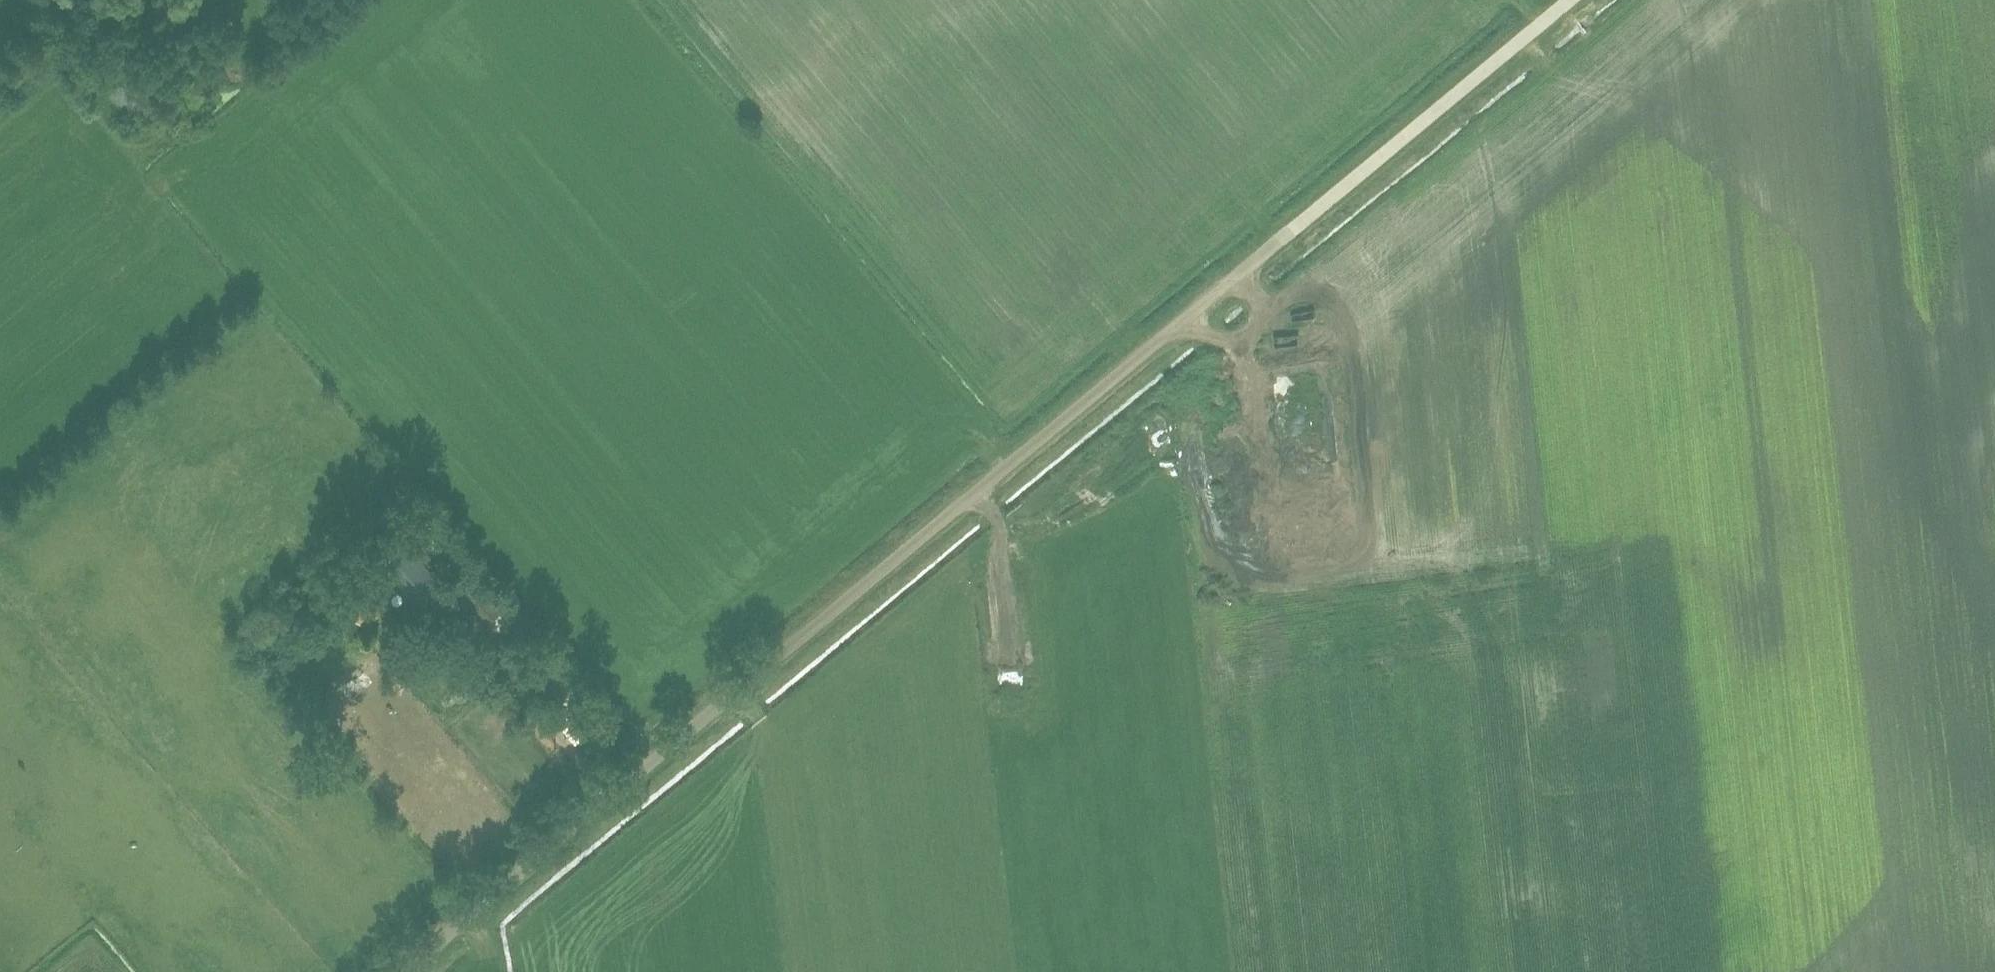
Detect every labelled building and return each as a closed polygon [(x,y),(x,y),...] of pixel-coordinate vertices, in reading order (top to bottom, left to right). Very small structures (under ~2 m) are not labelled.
[(483,626),(509,603),(473,562),(447,585),(483,626)]
